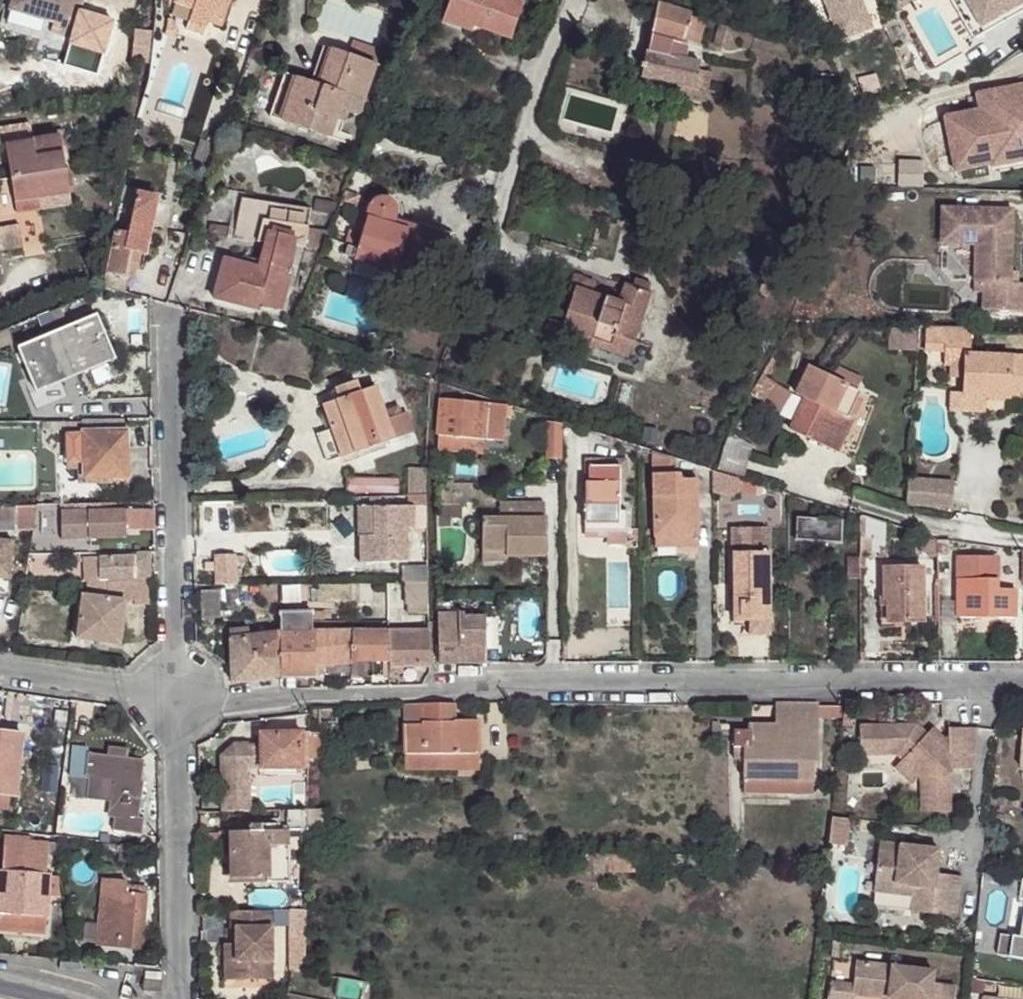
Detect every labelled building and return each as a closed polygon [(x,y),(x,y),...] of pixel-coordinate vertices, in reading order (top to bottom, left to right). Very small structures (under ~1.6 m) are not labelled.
[(10,11),(54,23),(51,34),(72,40),(72,39),(83,0),(14,0),(10,11)] [(175,3),(193,9),(189,21),(207,27),(208,22),(222,27),(231,0),(176,0),(175,3)] [(510,39),(523,2),(516,0),(450,0),(446,11),(474,21),(472,26),(510,39)] [(836,44),(872,29),(860,0),(817,0),(836,44)] [(1000,25),(996,18),(979,28),(963,0),(949,0),(972,41),(1000,25)] [(1000,25),(1022,11),(1022,4),(1021,0),(963,0),(979,28),(996,18),(1000,25)] [(690,16),(691,13),(658,2),(647,52),(645,51),(641,77),(677,84),(695,88),(699,71),(700,63),(684,60),(687,45),(683,44),(684,39),(698,41),(704,20),(690,16)] [(470,32),(472,26),(474,21),(446,11),(442,22),(470,32)] [(207,27),(189,21),(186,31),(204,37),(207,27)] [(727,47),(732,29),(719,26),(715,43),(727,47)] [(643,51),(645,51),(647,52),(651,34),(647,33),(643,51)] [(72,39),(72,40),(67,54),(75,56),(79,41),(72,39)] [(353,42),(348,56),(376,66),(381,52),(353,42)] [(324,47),(311,83),(318,86),(331,50),(324,47)] [(296,78),(281,121),(328,137),(335,120),(343,123),(346,113),(354,116),(357,116),(359,114),(376,66),(348,56),(331,50),(318,86),(311,83),(296,78)] [(695,88),(677,84),(674,97),(705,103),(711,73),(699,71),(695,88)] [(269,116),(281,121),(296,78),(284,74),(269,116)] [(989,153),(1022,147),(1022,85),(977,94),(981,111),(945,118),(955,171),(991,164),(989,153)] [(1,165),(8,163),(16,213),(31,210),(30,201),(69,194),(60,136),(33,141),(30,124),(0,129),(0,158),(1,165)] [(213,167),(219,148),(201,142),(194,161),(213,167)] [(1022,161),(1022,147),(989,153),(991,164),(992,167),(1022,161)] [(345,192),(339,206),(353,212),(359,197),(345,192)] [(129,234),(114,232),(106,274),(127,278),(131,262),(137,263),(140,253),(145,254),(158,197),(138,193),(129,234)] [(445,235),(409,225),(408,229),(393,225),(396,211),(396,208),(395,205),(390,200),(385,198),(377,199),(373,201),(371,204),(362,235),(349,231),(345,244),(348,245),(345,255),(356,258),(359,245),(383,252),(379,266),(432,280),(445,235)] [(40,209),(38,199),(30,201),(31,210),(40,209)] [(224,260),(213,299),(260,311),(261,307),(281,311),(292,270),(289,269),(295,245),(306,247),(308,229),(310,209),(241,199),(233,240),(265,244),(258,269),(224,260)] [(314,211),(335,215),(339,204),(317,200),(314,211)] [(941,208),(940,244),(975,245),(974,282),(983,282),(982,293),(982,310),(1022,311),(1022,285),(1017,285),(1010,285),(1010,273),(1012,210),(941,208)] [(394,221),(393,225),(408,229),(409,225),(394,221)] [(17,226),(0,228),(0,251),(21,247),(17,226)] [(328,231),(308,229),(306,247),(322,248),(328,231)] [(359,245),(356,258),(355,259),(379,266),(383,252),(359,245)] [(134,280),(137,263),(131,262),(127,278),(134,280)] [(560,331),(591,345),(594,336),(611,342),(614,335),(634,342),(650,295),(623,286),(618,301),(592,292),(595,282),(573,275),(568,290),(573,292),(560,331)] [(636,280),(632,289),(642,292),(645,283),(636,280)] [(983,282),(974,282),(974,292),(982,293),(983,282)] [(49,315),(57,332),(67,328),(60,310),(49,315)] [(17,349),(37,392),(115,359),(96,316),(67,328),(57,332),(17,349)] [(925,328),(924,350),(945,350),(944,364),(951,364),(951,377),(964,377),(964,393),(964,395),(985,396),(985,399),(1022,399),(1022,357),(970,356),(971,329),(925,328)] [(890,350),(915,351),(916,331),(890,330),(890,350)] [(594,336),(591,345),(628,358),(634,342),(614,335),(611,342),(594,336)] [(831,379),(808,369),(795,395),(804,399),(789,431),(837,453),(852,420),(848,418),(860,393),(856,391),(831,379)] [(835,370),(831,379),(856,391),(860,382),(835,370)] [(763,376),(751,396),(764,404),(776,384),(763,376)] [(342,458),(413,433),(406,413),(401,415),(398,408),(385,413),(376,387),(359,393),(356,382),(336,389),(339,400),(323,406),(342,458)] [(790,393),(776,384),(764,404),(778,413),(790,393)] [(985,396),(964,395),(964,393),(953,393),(953,412),(984,413),(985,399),(985,396)] [(438,400),(436,451),(461,453),(462,438),(502,441),(505,406),(438,400)] [(127,478),(126,420),(83,421),(84,435),(65,435),(66,464),(84,463),(85,485),(112,484),(112,478),(127,478)] [(560,458),(560,425),(546,421),(546,458),(560,458)] [(725,450),(719,470),(744,477),(752,447),(732,434),(725,450)] [(652,452),(652,469),(670,468),(670,458),(652,452)] [(585,459),(585,484),(589,484),(589,467),(619,467),(619,477),(627,477),(627,459),(585,459)] [(78,485),(85,485),(84,463),(66,464),(66,469),(78,468),(78,485)] [(589,467),(589,484),(585,484),(585,531),(626,531),(627,511),(619,511),(619,477),(619,467),(589,467)] [(408,496),(425,495),(426,469),(409,469),(408,496)] [(739,491),(742,492),(742,480),(713,472),(713,493),(731,497),(739,491)] [(652,475),(654,537),(694,536),(698,536),(696,480),(679,480),(679,474),(670,475),(652,475)] [(346,479),(346,493),(397,494),(397,480),(346,479)] [(755,495),(757,485),(742,480),(742,492),(755,495)] [(907,505),(951,508),(953,483),(908,480),(907,505)] [(360,538),(361,564),(407,563),(406,529),(426,528),(425,495),(408,496),(408,506),(359,508),(360,530),(374,529),(374,537),(360,538)] [(545,556),(544,503),(499,504),(499,519),(482,519),(482,551),(507,551),(507,549),(524,549),(524,556),(545,556)] [(106,504),(82,505),(82,511),(61,512),(62,541),(126,539),(125,511),(106,512),(106,504)] [(9,580),(14,531),(33,531),(37,507),(0,508),(0,579),(9,580)] [(887,523),(860,515),(860,535),(871,535),(871,550),(887,550),(887,523)] [(840,520),(796,518),(795,540),(839,543),(840,520)] [(374,529),(360,530),(360,538),(374,537),(374,529)] [(732,529),(733,553),(769,552),(768,529),(732,529)] [(626,531),(585,531),(585,537),(608,537),(608,544),(626,544),(626,531)] [(871,535),(860,535),(860,550),(871,550),(871,535)] [(694,536),(654,537),(655,547),(694,546),(694,536)] [(935,556),(935,541),(921,540),(921,553),(927,553),(927,557),(935,556)] [(949,556),(950,541),(936,541),(937,556),(949,556)] [(507,557),(524,556),(524,549),(507,549),(507,551),(482,551),(482,561),(507,561),(507,557)] [(733,553),(733,621),(748,621),(748,631),(769,631),(769,552),(733,553)] [(151,579),(150,553),(139,553),(136,556),(84,559),(84,582),(88,582),(148,579),(151,579)] [(216,586),(236,585),(236,557),(216,557),(216,586)] [(997,589),(997,557),(957,557),(956,617),(1015,618),(1015,590),(997,589)] [(846,565),(847,575),(859,575),(859,565),(846,565)] [(922,568),(883,568),(883,604),(887,604),(887,623),(922,622),(922,568)] [(404,582),(428,582),(427,569),(404,570),(404,582)] [(149,605),(148,579),(88,582),(88,596),(82,595),(77,639),(119,645),(125,602),(134,601),(134,606),(149,605)] [(429,613),(428,582),(404,582),(405,604),(407,604),(407,614),(429,613)] [(280,677),(313,676),(313,632),(313,623),(325,622),(325,612),(278,613),(279,632),(280,677)] [(438,613),(439,664),(486,664),(485,617),(464,617),(464,613),(438,613)] [(280,677),(279,632),(247,636),(247,629),(229,631),(231,663),(231,683),(254,679),(280,677)] [(313,632),(313,676),(321,675),(321,667),(352,662),(353,632),(313,632)] [(353,632),(352,662),(389,662),(389,633),(353,632)] [(402,666),(430,665),(429,632),(389,633),(389,662),(389,666),(402,666)] [(402,666),(389,666),(389,675),(402,675),(402,666)] [(455,704),(405,705),(406,770),(441,770),(440,755),(479,754),(478,720),(456,721),(455,704)] [(817,706),(776,705),(776,727),(749,727),(749,733),(735,733),(735,760),(745,760),(745,795),(814,795),(814,762),(817,762),(817,717),(817,706)] [(817,706),(817,717),(841,718),(841,706),(817,706)] [(853,706),(844,706),(842,726),(850,725),(853,706)] [(728,724),(713,724),(713,736),(728,736),(728,724)] [(974,769),(978,728),(948,729),(949,736),(939,746),(918,725),(860,726),(860,747),(869,756),(897,755),(920,777),(928,777),(928,794),(951,793),(950,770),(974,769)] [(933,730),(928,735),(939,746),(944,741),(933,730)] [(15,796),(22,735),(0,732),(0,809),(8,810),(10,795),(15,796)] [(309,770),(309,733),(260,733),(260,746),(248,746),(248,745),(235,745),(221,757),(222,812),(252,812),(251,770),(309,770)] [(321,733),(309,733),(309,759),(321,759),(321,733)] [(116,831),(142,835),(144,819),(138,818),(144,782),(141,782),(144,764),(141,760),(127,758),(128,749),(108,746),(107,756),(89,754),(87,779),(91,779),(114,781),(112,802),(110,814),(113,818),(117,819),(116,831)] [(869,756),(860,747),(860,756),(869,756)] [(440,755),(441,770),(479,769),(479,754),(440,755)] [(920,777),(904,761),(896,769),(912,785),(920,777)] [(928,777),(920,777),(921,813),(951,812),(951,793),(928,794),(928,777)] [(114,781),(91,779),(88,800),(112,802),(114,781)] [(230,831),(231,880),(288,879),(287,830),(301,829),(301,831),(308,831),(308,811),(279,811),(279,830),(262,830),(262,825),(249,825),(249,831),(230,831)] [(308,811),(308,831),(323,831),(324,811),(308,811)] [(850,820),(832,818),(829,842),(847,844),(850,820)] [(45,933),(47,896),(48,878),(49,873),(47,873),(48,841),(30,840),(30,837),(6,835),(3,872),(0,871),(0,930),(45,933)] [(101,835),(100,842),(109,843),(110,836),(101,835)] [(911,911),(955,917),(960,879),(935,876),(938,859),(923,858),(924,848),(880,842),(875,881),(914,886),(911,911)] [(939,850),(924,848),(923,858),(938,859),(939,850)] [(638,856),(583,855),(583,872),(637,873),(638,856)] [(48,878),(47,896),(57,897),(59,878),(48,878)] [(104,881),(97,945),(141,949),(146,896),(124,894),(125,886),(125,883),(104,881)] [(914,886),(875,881),(874,891),(913,896),(914,886)] [(147,888),(125,886),(124,894),(146,896),(147,888)] [(271,912),(231,912),(231,929),(236,929),(236,980),(271,979),(271,912)] [(305,969),(307,912),(292,912),(291,969),(305,969)] [(1022,939),(1002,935),(999,955),(1022,959),(1022,935),(1022,939)] [(832,957),(839,958),(840,943),(833,943),(832,957)] [(236,980),(236,944),(224,944),(225,980),(236,980)] [(79,963),(60,962),(60,969),(79,971),(79,963)] [(955,986),(931,984),(932,971),(855,963),(852,986),(852,995),(886,998),(890,998),(954,998),(955,986)] [(144,981),(143,991),(155,991),(161,992),(161,982),(144,981)] [(852,986),(831,984),(829,998),(851,998),(852,995),(852,986)]
